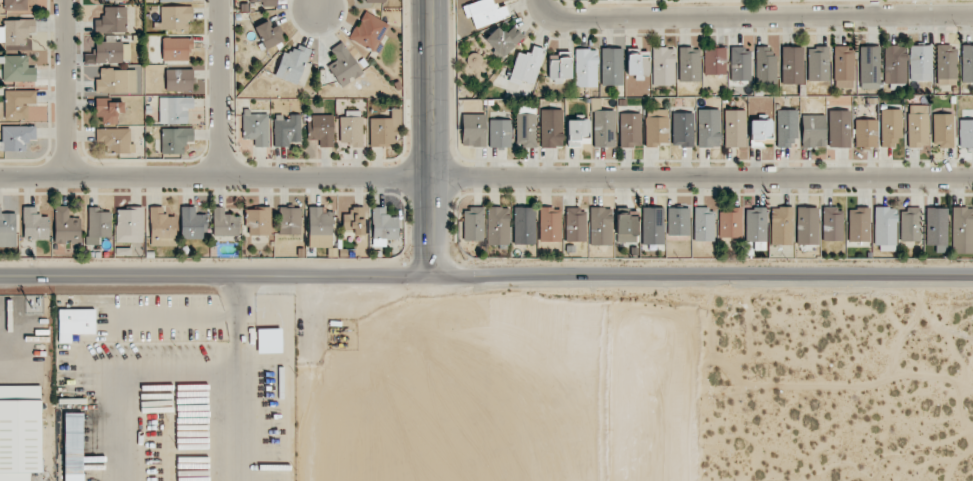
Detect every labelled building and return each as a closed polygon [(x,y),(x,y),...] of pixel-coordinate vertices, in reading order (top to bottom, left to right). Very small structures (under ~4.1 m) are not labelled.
[(4,10),(27,10),(27,0),(4,0),(4,10)] [(494,0),(481,0),(462,6),(466,18),(471,16),(475,28),(509,17),(505,5),(497,8),(494,0)] [(126,32),(126,7),(103,7),(103,19),(95,19),(95,33),(126,32)] [(388,23),(363,11),(350,40),(375,52),(388,23)] [(35,32),(35,19),(4,20),(5,45),(27,44),(27,33),(35,32)] [(270,28),(267,21),(254,26),(263,50),(284,42),(278,25),(270,28)] [(483,40),(500,59),(524,37),(513,25),(504,32),(498,26),(483,40)] [(130,43),(116,43),(115,35),(105,36),(106,41),(96,42),(96,63),(130,62),(130,43)] [(162,60),(188,61),(188,51),(192,51),(193,38),(163,38),(162,60)] [(330,50),(337,59),(327,66),(342,88),(364,72),(342,42),(330,50)] [(297,85),(311,50),(295,43),(291,53),(284,50),(274,76),(297,85)] [(906,82),(907,45),(885,45),(885,82),(906,82)] [(972,82),(972,45),(962,45),(962,82),(972,82)] [(544,49),(532,46),(530,55),(517,51),(509,80),(534,87),(544,49)] [(834,87),(853,87),(854,46),(835,46),(834,87)] [(860,89),(880,89),(881,46),(860,46),(860,89)] [(911,81),(932,80),(932,46),(910,46),(911,81)] [(937,46),(937,85),(957,84),(956,46),(937,46)] [(674,86),(674,48),(653,47),(652,85),(674,86)] [(775,84),(775,47),(756,47),(756,84),(775,84)] [(803,47),(782,47),(782,84),(802,84),(803,47)] [(808,47),(808,81),(829,80),(828,47),(808,47)] [(601,85),(622,85),(622,48),(602,48),(601,85)] [(699,48),(679,48),(679,81),(700,81),(699,48)] [(704,74),(726,74),(725,48),(704,48),(704,74)] [(730,48),(731,81),(743,81),(751,80),(750,48),(730,48)] [(596,49),(575,49),(576,87),(597,87),(596,49)] [(648,50),(627,51),(627,75),(648,75),(648,50)] [(36,67),(27,67),(27,56),(3,55),(3,81),(35,82),(36,67)] [(571,78),(571,59),(549,60),(549,78),(571,78)] [(136,69),(100,69),(100,78),(96,78),(95,93),(136,93),(136,69)] [(166,91),(193,91),(193,69),(166,69),(166,91)] [(35,90),(4,91),(5,119),(29,119),(28,104),(36,103),(35,90)] [(187,123),(187,108),(193,108),(193,97),(159,98),(159,123),(187,123)] [(97,124),(118,124),(118,113),(124,113),(124,100),(97,100),(97,124)] [(929,105),(908,105),(908,147),(929,147),(929,105)] [(243,139),(254,139),(254,147),(268,147),(268,114),(252,114),(252,109),(243,109),(243,139)] [(392,123),(401,123),(400,109),(392,109),(392,123)] [(562,109),(540,110),(541,147),(563,147),(562,109)] [(646,147),(668,147),(667,109),(645,109),(646,147)] [(698,148),(720,147),(719,109),(697,110),(698,148)] [(901,109),(881,109),(882,147),(897,147),(897,137),(902,137),(901,109)] [(615,147),(615,110),(593,111),(594,147),(615,147)] [(745,110),(724,110),(724,147),(745,147),(745,110)] [(796,110),(777,110),(777,147),(796,147),(796,110)] [(829,110),(828,147),(850,148),(850,111),(829,110)] [(692,147),(693,113),(672,112),(672,146),(692,147)] [(363,147),(362,113),(340,113),(341,143),(350,143),(350,147),(363,147)] [(640,113),(620,114),(620,147),(641,147),(640,113)] [(301,142),(301,116),(283,116),(282,114),(274,115),(275,147),(291,147),(291,143),(301,142)] [(461,146),(485,147),(485,115),(462,114),(461,146)] [(516,148),(535,148),(536,114),(516,114),(516,148)] [(953,148),(953,114),(933,114),(933,148),(953,148)] [(333,115),(308,115),(309,140),(319,140),(319,147),(333,147),(333,115)] [(825,147),(824,115),(801,115),(802,148),(825,147)] [(370,147),(393,146),(392,118),(370,118),(370,147)] [(489,120),(489,148),(511,147),(511,119),(489,120)] [(567,120),(568,145),(589,144),(589,119),(567,120)] [(772,144),(771,119),(750,120),(751,144),(772,144)] [(877,119),(855,119),(855,147),(877,147),(877,119)] [(960,148),(972,147),(972,120),(959,120),(960,148)] [(27,139),(36,139),(36,126),(2,126),(1,142),(0,142),(0,151),(27,151),(27,139)] [(130,128),(96,129),(96,145),(114,145),(114,153),(135,153),(134,144),(130,144),(130,128)] [(161,128),(161,153),(185,154),(185,142),(193,142),(193,128),(161,128)] [(49,239),(49,215),(37,215),(37,206),(23,207),(23,239),(49,239)] [(55,242),(81,242),(81,217),(69,218),(69,206),(54,206),(55,242)] [(163,207),(150,206),(149,239),(175,240),(176,215),(163,215),(163,207)] [(196,206),(180,207),(181,239),(206,239),(205,214),(196,214),(196,206)] [(1,213),(1,207),(0,207),(0,247),(15,247),(16,214),(1,213)] [(110,212),(100,212),(100,207),(89,207),(88,237),(110,238),(110,212)] [(213,236),(239,236),(239,215),(224,215),(224,207),(213,207),(213,236)] [(342,228),(354,228),(354,235),(364,235),(364,207),(350,207),(350,214),(343,214),(342,228)] [(398,239),(398,215),(386,216),(385,207),(372,207),(373,246),(386,246),(386,239),(398,239)] [(483,241),(484,208),(464,207),(463,240),(483,241)] [(487,245),(509,245),(509,207),(487,207),(487,245)] [(514,244),(534,244),(535,207),(514,207),(514,244)] [(590,245),(611,245),(611,208),(590,207),(590,245)] [(643,245),(664,244),(663,207),(642,208),(643,245)] [(792,245),(793,207),(772,207),(771,245),(792,245)] [(817,245),(818,208),(797,207),(797,244),(817,245)] [(876,207),(875,251),(896,251),(896,207),(876,207)] [(972,253),(972,207),(953,207),(951,253),(972,253)] [(143,208),(117,208),(115,242),(142,243),(143,208)] [(246,235),(270,235),(271,209),(247,208),(246,235)] [(300,208),(279,208),(279,235),(301,235),(300,208)] [(309,247),(332,247),(332,208),(308,208),(309,247)] [(560,242),(560,208),(540,208),(539,241),(560,242)] [(585,242),(585,208),(565,209),(566,242),(585,242)] [(668,236),(689,236),(689,208),(667,208),(668,236)] [(694,241),(714,241),(713,208),(694,208),(694,241)] [(719,238),(742,237),(742,208),(718,209),(719,238)] [(766,208),(746,208),(746,242),(767,242),(766,208)] [(822,241),(842,241),(843,208),(823,208),(822,241)] [(848,241),(869,242),(870,208),(849,208),(848,241)] [(901,208),(900,241),(920,242),(921,209),(901,208)] [(926,244),(946,245),(947,208),(926,208),(926,244)] [(616,242),(638,242),(638,215),(617,215),(616,242)] [(59,343),(78,343),(78,335),(96,334),(95,309),(58,310),(59,343)] [(257,329),(258,353),(282,353),(281,328),(257,329)] [(40,385),(0,386),(0,480),(30,480),(29,472),(41,472),(40,385)] [(64,413),(65,480),(83,480),(82,413),(64,413)]
